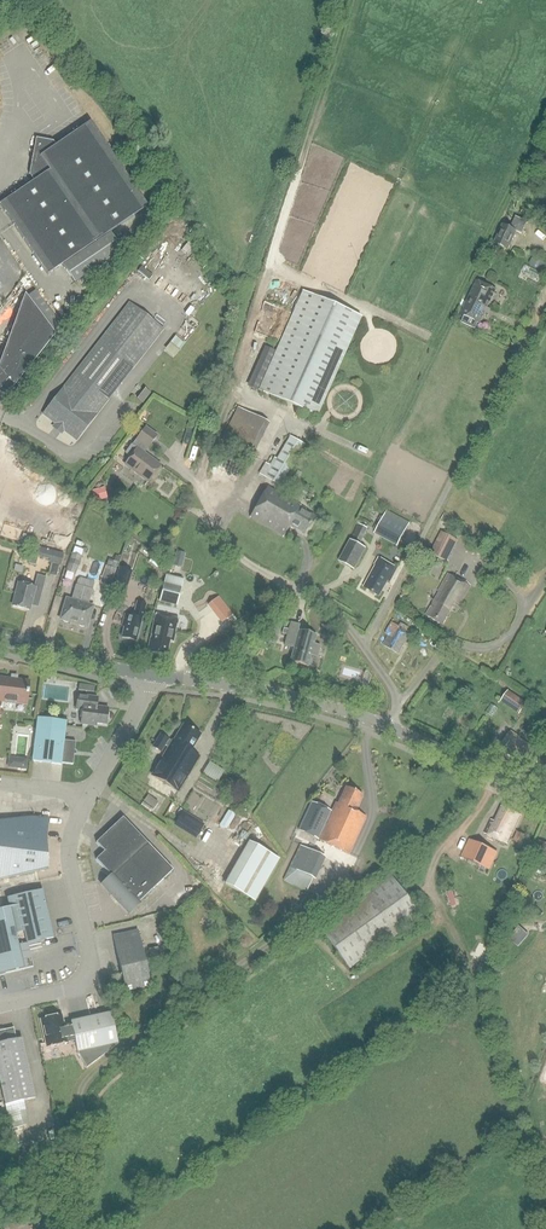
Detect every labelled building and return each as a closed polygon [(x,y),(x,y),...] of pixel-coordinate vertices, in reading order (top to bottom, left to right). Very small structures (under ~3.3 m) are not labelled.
[(111,231),(148,206),(90,121),(56,145),(53,141),(36,138),(29,174),(34,180),(0,203),(0,204),(48,274),(64,263),(76,281),(124,249),(111,231)] [(512,216),(508,227),(520,231),(524,220),(512,216)] [(503,224),(494,244),(508,251),(517,231),(503,224)] [(529,264),(543,271),(545,265),(545,262),(533,256),(529,264)] [(480,323),(495,290),(476,281),(461,314),(465,316),(462,322),(475,328),(478,322),(480,323)] [(276,350),(258,390),(316,416),(360,317),(302,290),(276,350)] [(0,362),(0,393),(6,396),(56,334),(25,293),(0,362)] [(162,328),(129,303),(44,413),(76,438),(162,328)] [(174,337),(163,350),(173,358),(184,345),(174,337)] [(247,385),(258,390),(276,350),(264,345),(247,385)] [(146,388),(137,398),(143,403),(151,392),(146,388)] [(253,456),(269,423),(237,407),(221,440),(253,456)] [(134,450),(135,451),(125,464),(150,482),(164,464),(147,451),(160,434),(147,425),(133,444),(137,447),(134,450)] [(274,457),(269,465),(266,462),(259,474),(285,489),(291,479),(287,477),(306,445),(290,436),(276,459),(274,457)] [(104,487),(92,491),(95,502),(107,499),(104,487)] [(301,505),(269,487),(251,518),(283,537),(289,525),(304,534),(314,516),(305,511),(306,510),(300,506),(301,505)] [(410,523),(387,510),(374,534),(398,546),(410,523)] [(358,524),(339,561),(355,570),(366,548),(360,545),(368,528),(358,524)] [(441,532),(431,553),(448,561),(458,540),(441,532)] [(27,545),(30,536),(23,534),(20,543),(27,545)] [(193,571),(180,568),(187,543),(176,540),(168,572),(191,578),(193,571)] [(83,550),(74,547),(72,553),(81,556),(83,550)] [(64,554),(52,551),(49,563),(61,566),(64,554)] [(71,553),(66,571),(76,574),(82,556),(71,553)] [(30,554),(27,563),(35,565),(37,556),(30,554)] [(108,559),(106,566),(116,569),(120,557),(115,556),(114,561),(108,559)] [(152,557),(148,562),(160,570),(164,565),(152,557)] [(376,565),(363,587),(379,597),(388,581),(390,582),(398,569),(379,558),(374,565),(376,565)] [(106,566),(100,583),(110,586),(116,570),(116,569),(106,566)] [(119,567),(116,576),(129,581),(132,572),(119,567)] [(440,591),(426,615),(443,625),(456,602),(460,605),(470,586),(448,574),(439,590),(440,591)] [(29,610),(34,593),(41,595),(46,578),(38,576),(35,587),(20,583),(13,606),(29,610)] [(60,620),(74,624),(87,580),(81,578),(78,580),(72,600),(66,598),(60,620)] [(95,582),(87,580),(74,624),(87,628),(93,606),(88,605),(95,582)] [(177,607),(182,587),(164,583),(159,602),(177,607)] [(219,597),(208,606),(212,612),(224,603),(219,597)] [(132,617),(125,615),(122,623),(125,624),(121,638),(136,642),(146,604),(137,602),(132,617)] [(156,614),(148,651),(166,655),(169,640),(173,641),(178,619),(156,614)] [(315,635),(297,630),(298,624),(289,622),(282,645),(291,647),(287,661),(306,667),(310,655),(315,657),(319,645),(313,644),(315,635)] [(399,627),(391,623),(385,633),(389,635),(383,645),(399,654),(411,634),(406,631),(399,627)] [(268,625),(264,642),(276,645),(280,627),(268,625)] [(0,701),(27,705),(30,681),(0,678),(0,704),(0,701)] [(78,691),(94,693),(95,686),(79,684),(78,691)] [(508,690),(501,701),(520,713),(527,703),(508,690)] [(77,695),(76,709),(83,710),(81,724),(96,726),(97,723),(106,724),(108,709),(96,707),(98,698),(77,695)] [(37,717),(31,761),(60,764),(61,763),(72,764),(75,742),(63,740),(66,721),(37,717)] [(168,748),(151,775),(178,791),(200,755),(191,749),(200,735),(184,725),(173,742),(160,734),(153,747),(161,752),(165,745),(168,748)] [(509,732),(496,751),(513,762),(515,758),(532,770),(542,755),(509,732)] [(7,768),(26,770),(27,758),(8,756),(7,768)] [(202,772),(217,780),(223,769),(208,760),(202,772)] [(332,811),(312,802),(299,830),(349,854),(366,817),(355,812),(363,795),(346,787),(338,803),(336,802),(332,811)] [(147,794),(141,804),(152,809),(157,799),(147,794)] [(205,824),(173,804),(165,818),(197,838),(205,824)] [(494,821),(491,820),(484,833),(507,844),(521,816),(501,807),(494,821)] [(34,873),(48,870),(46,840),(49,819),(32,817),(31,827),(0,823),(0,881),(34,873)] [(96,842),(104,851),(96,859),(112,877),(103,885),(129,912),(173,870),(123,817),(96,842)] [(544,860),(545,854),(545,842),(537,839),(531,855),(544,860)] [(461,857),(490,870),(497,853),(469,840),(461,857)] [(250,841),(227,883),(257,899),(280,858),(250,841)] [(300,846),(284,881),(306,891),(312,876),(316,878),(325,858),(300,846)] [(348,874),(334,884),(344,899),(359,888),(348,874)] [(319,926),(350,971),(422,919),(391,875),(319,926)] [(18,946),(53,938),(43,890),(7,898),(9,908),(0,910),(0,974),(23,969),(18,946)] [(452,892),(447,893),(451,907),(456,905),(452,892)] [(519,927),(508,938),(518,947),(528,935),(519,927)] [(151,986),(138,931),(113,936),(125,992),(151,986)] [(110,1014),(71,1022),(72,1024),(75,1039),(78,1053),(86,1068),(117,1045),(110,1014)] [(61,1015),(41,1020),(47,1047),(67,1042),(67,1041),(75,1039),(72,1024),(64,1026),(61,1015)] [(13,1028),(0,1031),(0,1082),(5,1105),(35,1098),(21,1038),(16,1040),(13,1028)]
